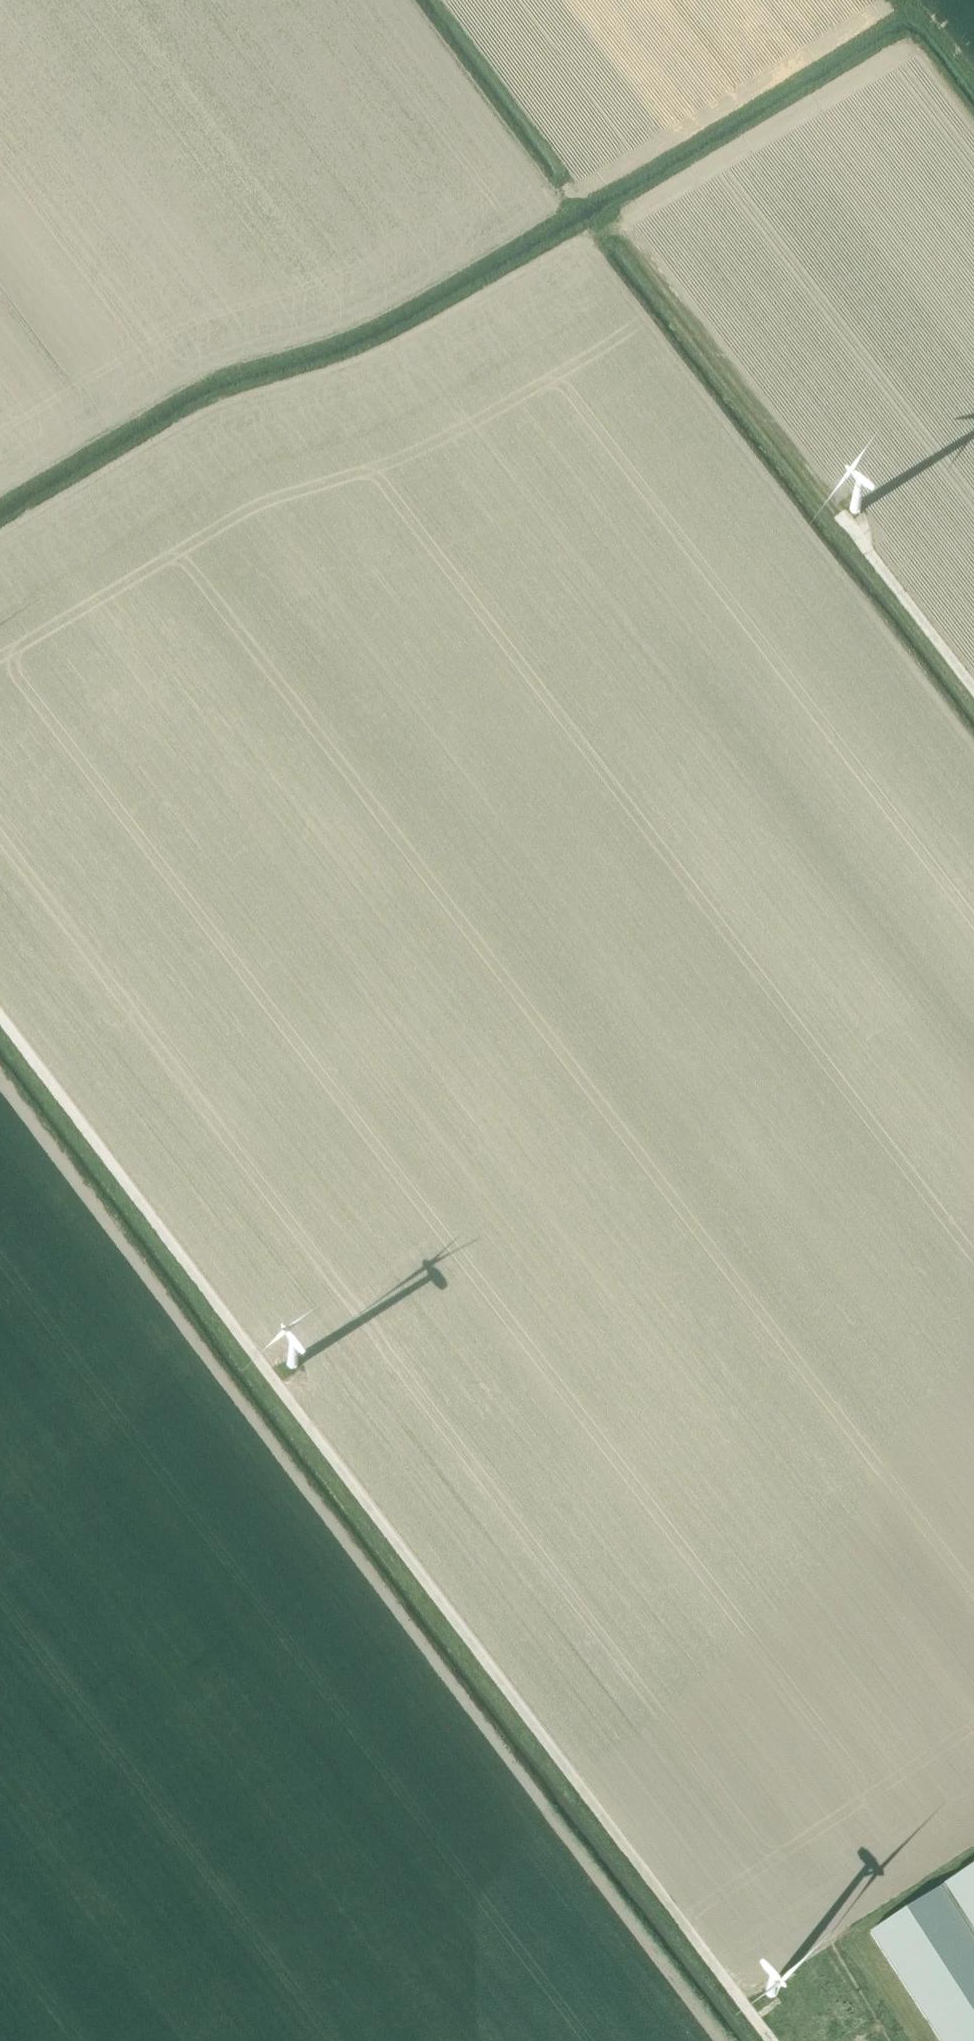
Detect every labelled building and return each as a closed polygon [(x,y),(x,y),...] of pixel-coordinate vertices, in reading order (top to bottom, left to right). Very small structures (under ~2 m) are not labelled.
[(871,1933),(940,2040),(973,2040),(973,1866),(871,1933)]
